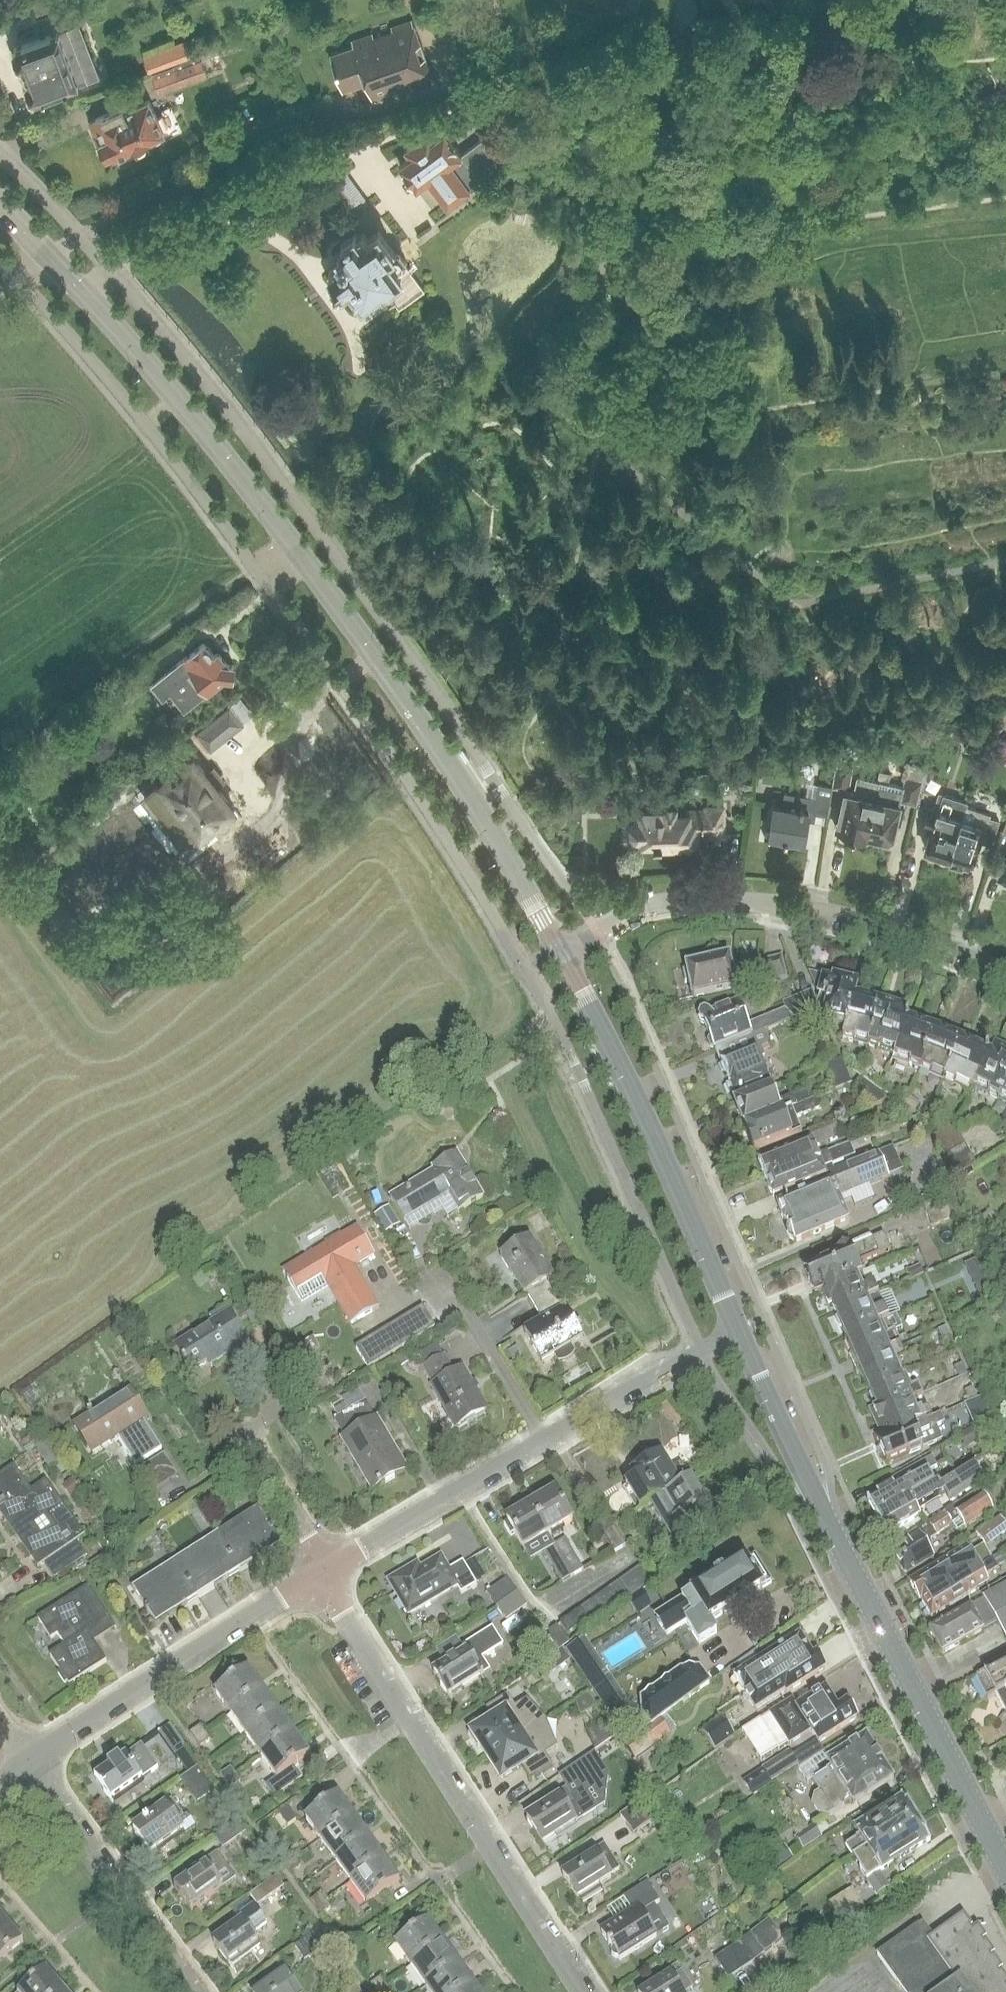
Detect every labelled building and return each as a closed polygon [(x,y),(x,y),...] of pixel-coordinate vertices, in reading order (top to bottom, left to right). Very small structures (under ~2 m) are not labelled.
[(352,42),(354,48),(331,56),(344,91),(366,84),(373,103),(433,81),(412,21),(352,42)] [(99,75),(80,22),(14,46),(15,51),(12,54),(15,61),(20,62),(21,65),(23,64),(29,80),(27,81),(28,84),(25,88),(28,95),(32,96),(34,99),(99,75)] [(176,46),(146,58),(151,71),(152,71),(181,60),(194,55),(189,41),(176,46)] [(181,60),(152,71),(154,76),(160,93),(209,75),(203,58),(201,53),(194,55),(181,60)] [(473,78),(453,85),(455,92),(475,85),(473,78)] [(129,108),(126,102),(90,119),(107,155),(111,153),(113,157),(133,147),(136,154),(150,147),(147,140),(164,132),(148,98),(129,108)] [(406,148),(411,155),(400,163),(419,188),(429,180),(449,207),(473,188),(472,188),(486,178),(501,166),(481,140),(463,154),(445,130),(436,137),(430,129),(406,148)] [(394,251),(378,230),(367,238),(362,231),(356,236),(354,233),(341,243),(349,255),(328,271),(329,272),(328,280),(332,286),(340,287),(341,288),(349,282),(362,300),(382,285),(384,287),(402,273),(398,268),(403,265),(403,261),(400,256),(396,255),(391,258),(389,255),(394,251)] [(204,641),(153,683),(163,697),(171,691),(184,708),(226,674),(233,675),(234,664),(229,663),(219,651),(215,655),(212,651),(212,649),(211,648),(211,646),(210,645),(209,644),(208,644),(207,645),(204,641)] [(230,706),(195,734),(212,755),(247,727),(230,706)] [(235,808),(195,757),(182,767),(175,757),(154,773),(172,797),(171,803),(178,811),(184,812),(187,816),(187,822),(192,829),(198,830),(201,834),(235,808)] [(836,765),(834,785),(849,788),(853,763),(836,765)] [(900,826),(906,802),(899,801),(901,788),(889,786),(891,776),(880,773),(875,796),(867,836),(878,839),(881,842),(888,844),(894,842),(896,839),(896,836),(893,834),(895,825),(900,826)] [(901,788),(899,801),(906,802),(916,805),(921,780),(904,777),(901,788)] [(775,805),(769,838),(788,842),(789,838),(805,840),(809,812),(828,815),(833,786),(819,783),(816,798),(785,793),(783,806),(775,805)] [(867,836),(875,796),(846,790),(836,831),(839,832),(840,834),(848,836),(850,834),(867,838),(867,836)] [(928,810),(922,828),(933,831),(930,839),(928,839),(925,849),(926,851),(926,852),(949,859),(966,807),(967,803),(939,793),(934,811),(928,810)] [(966,807),(949,859),(949,862),(962,866),(964,864),(972,866),(980,840),(992,844),(999,821),(989,818),(990,814),(966,807)] [(631,833),(634,839),(638,839),(638,843),(654,843),(654,846),(664,846),(666,849),(675,849),(677,846),(697,846),(697,833),(707,832),(707,835),(721,835),(721,810),(706,810),(706,812),(683,812),(683,808),(664,808),(664,813),(639,813),(639,822),(634,822),(631,827),(631,833)] [(728,957),(684,967),(691,1000),(735,990),(735,989),(760,983),(761,987),(785,981),(780,957),(755,963),(757,968),(731,973),(728,957)] [(824,1008),(829,1021),(840,1024),(845,1025),(852,1001),(856,987),(828,980),(827,983),(823,982),(819,997),(826,999),(824,1008)] [(853,1041),(868,1045),(879,1009),(881,1006),(877,1004),(876,1001),(867,999),(863,1000),(862,1004),(852,1001),(845,1025),(840,1024),(836,1038),(836,1039),(852,1044),(853,1041)] [(714,1052),(732,1044),(765,1031),(791,1020),(791,1019),(782,1009),(744,1024),(736,1005),(708,1016),(705,1014),(700,1016),(699,1020),(701,1025),(704,1027),(714,1052)] [(878,1050),(878,1048),(893,1053),(905,1020),(903,1019),(904,1014),(902,1010),(893,1007),(890,1008),(888,1012),(879,1009),(868,1045),(867,1047),(878,1050)] [(908,1066),(919,1071),(934,1035),(927,1032),(928,1029),(925,1026),(914,1022),(913,1024),(909,1022),(895,1058),(909,1064),(908,1066)] [(771,1045),(765,1031),(732,1044),(737,1056),(720,1063),(733,1096),(767,1082),(759,1060),(765,1058),(761,1049),(771,1045)] [(932,1074),(945,1079),(960,1045),(961,1042),(957,1040),(957,1038),(948,1034),(943,1035),(942,1038),(934,1035),(919,1071),(931,1076),(932,1074)] [(944,1082),(955,1086),(956,1084),(969,1089),(987,1054),(983,1052),(982,1049),(973,1045),(969,1045),(967,1049),(960,1045),(945,1079),(944,1082)] [(1000,1050),(997,1051),(995,1050),(992,1057),(991,1056),(976,1086),(988,1093),(987,1095),(998,1100),(999,1098),(1005,1102),(1005,1053),(1000,1050)] [(849,1083),(838,1059),(822,1066),(833,1090),(849,1083)] [(885,1099),(857,1079),(855,1083),(866,1108),(885,1099)] [(733,1104),(743,1128),(810,1101),(807,1092),(781,1102),(782,1104),(775,1107),(768,1090),(733,1104)] [(893,1098),(903,1105),(908,1097),(898,1091),(893,1098)] [(810,1101),(743,1128),(746,1136),(745,1136),(752,1153),(801,1133),(795,1118),(825,1106),(821,1096),(810,1101)] [(908,1097),(903,1105),(913,1112),(918,1105),(908,1097)] [(763,1178),(817,1156),(814,1148),(835,1139),(828,1123),(806,1132),(809,1139),(756,1160),(763,1178)] [(924,1124),(915,1128),(918,1137),(928,1133),(924,1124)] [(952,1125),(941,1131),(947,1141),(957,1135),(952,1125)] [(937,1147),(947,1141),(941,1131),(932,1137),(937,1147)] [(947,1141),(937,1147),(943,1157),(963,1145),(957,1135),(947,1141)] [(849,1143),(817,1156),(763,1178),(766,1184),(767,1183),(772,1197),(824,1176),(821,1167),(830,1164),(829,1163),(853,1154),(849,1143)] [(943,1157),(949,1167),(969,1155),(963,1145),(943,1157)] [(776,1204),(783,1221),(784,1221),(837,1198),(901,1170),(891,1148),(865,1159),(828,1175),(830,1181),(776,1204)] [(437,1169),(392,1196),(406,1219),(451,1193),(462,1210),(486,1196),(460,1151),(436,1166),(437,1169)] [(975,1165),(969,1155),(949,1167),(955,1177),(975,1165)] [(945,1205),(939,1192),(918,1201),(930,1227),(957,1214),(952,1202),(945,1205)] [(847,1220),(837,1198),(784,1221),(793,1243),(847,1220)] [(386,1232),(401,1224),(390,1206),(376,1214),(386,1232)] [(329,1244),(286,1270),(293,1283),(294,1283),(304,1300),(331,1284),(337,1295),(353,1323),(380,1308),(354,1265),(375,1253),(359,1226),(342,1237),(341,1234),(328,1242),(329,1244)] [(816,1294),(822,1292),(860,1274),(856,1265),(890,1250),(883,1234),(835,1255),(837,1258),(806,1271),(816,1294)] [(529,1294),(537,1307),(557,1295),(549,1282),(557,1278),(532,1236),(503,1254),(527,1295),(529,1294)] [(917,1266),(906,1271),(910,1281),(921,1276),(917,1266)] [(872,1298),(878,1296),(873,1285),(866,1288),(860,1274),(822,1292),(828,1306),(832,1304),(837,1314),(872,1298)] [(565,1309),(557,1295),(537,1307),(545,1321),(527,1332),(544,1361),(557,1354),(561,1361),(567,1360),(573,1356),(577,1351),(573,1344),(585,1337),(567,1307),(565,1309)] [(847,1338),(889,1319),(885,1309),(878,1312),(872,1298),(837,1314),(847,1338)] [(230,1312),(177,1345),(193,1370),(209,1361),(211,1364),(248,1341),(230,1312)] [(898,1316),(889,1319),(847,1338),(858,1364),(899,1345),(893,1334),(904,1329),(898,1316)] [(391,1326),(356,1348),(368,1368),(403,1346),(391,1326)] [(949,1339),(944,1328),(936,1332),(941,1343),(949,1339)] [(858,1364),(870,1390),(904,1375),(898,1361),(904,1358),(899,1345),(858,1364)] [(520,1346),(510,1352),(515,1361),(525,1355),(520,1346)] [(408,1350),(395,1358),(401,1368),(414,1360),(408,1350)] [(446,1355),(424,1367),(434,1384),(432,1385),(457,1427),(489,1409),(464,1367),(456,1372),(446,1355)] [(965,1375),(960,1365),(952,1369),(957,1379),(965,1375)] [(920,1395),(916,1385),(910,1388),(904,1375),(870,1390),(880,1413),(915,1397),(920,1395)] [(963,1392),(967,1403),(975,1399),(971,1389),(963,1392)] [(146,1413),(139,1402),(134,1404),(126,1392),(77,1423),(91,1445),(113,1430),(153,1492),(179,1475),(142,1416),(146,1413)] [(872,1437),(875,1444),(931,1418),(927,1408),(920,1410),(915,1397),(880,1413),(872,1417),(879,1434),(872,1437)] [(367,1400),(336,1419),(346,1436),(342,1438),(374,1491),(412,1469),(380,1415),(377,1417),(367,1400)] [(939,1425),(935,1417),(931,1418),(875,1444),(885,1466),(922,1450),(917,1439),(928,1434),(925,1426),(929,1424),(931,1429),(939,1425)] [(975,1426),(957,1437),(965,1449),(982,1438),(975,1426)] [(678,1487),(691,1480),(681,1463),(670,1469),(661,1453),(631,1471),(636,1479),(626,1485),(640,1510),(654,1502),(678,1487)] [(876,1518),(909,1498),(930,1486),(924,1475),(936,1469),(931,1459),(890,1483),(892,1487),(867,1501),(876,1518)] [(33,1489),(15,1464),(0,1474),(0,1511),(31,1554),(37,1550),(45,1563),(86,1534),(76,1519),(48,1479),(33,1489)] [(936,1483),(930,1486),(909,1498),(876,1518),(886,1536),(920,1517),(916,1511),(941,1497),(940,1496),(945,1493),(949,1499),(982,1478),(974,1465),(938,1487),(936,1483)] [(72,1479),(61,1487),(70,1499),(81,1492),(72,1479)] [(671,1536),(702,1519),(697,1510),(706,1504),(692,1479),(691,1480),(678,1487),(654,1502),(661,1514),(659,1515),(671,1536)] [(580,1496),(602,1533),(614,1526),(592,1489),(580,1496)] [(556,1490),(532,1504),(549,1534),(574,1520),(556,1490)] [(991,1511),(982,1497),(977,1490),(943,1513),(926,1524),(917,1531),(926,1543),(935,1536),(951,1525),(948,1520),(953,1517),(962,1530),(991,1511)] [(525,1549),(549,1534),(532,1504),(508,1519),(525,1549)] [(218,1535),(242,1572),(284,1545),(260,1508),(218,1535)] [(980,1530),(990,1545),(1005,1535),(1005,1516),(1005,1514),(980,1530)] [(614,1526),(602,1533),(613,1553),(625,1546),(614,1526)] [(200,1599),(242,1572),(218,1535),(176,1562),(200,1599)] [(932,1559),(918,1535),(889,1552),(903,1576),(932,1559)] [(555,1545),(574,1576),(584,1570),(566,1539),(555,1545)] [(562,1583),(574,1576),(555,1545),(544,1552),(562,1583)] [(966,1574),(988,1561),(980,1548),(946,1569),(942,1563),(908,1583),(920,1603),(966,1574)] [(108,1556),(105,1552),(89,1563),(92,1567),(108,1556)] [(465,1562),(452,1570),(443,1555),(423,1567),(420,1562),(388,1581),(410,1618),(460,1588),(463,1594),(478,1585),(465,1562)] [(659,1623),(652,1627),(656,1633),(662,1629),(666,1635),(680,1626),(686,1636),(692,1632),(699,1644),(716,1633),(710,1623),(764,1589),(763,1588),(772,1582),(757,1557),(747,1562),(746,1561),(655,1617),(659,1623)] [(972,1583),(994,1570),(988,1561),(966,1574),(920,1603),(930,1619),(977,1591),(972,1583)] [(158,1625),(200,1599),(176,1562),(135,1589),(158,1625)] [(631,1572),(644,1590),(654,1583),(643,1564),(631,1572)] [(634,1598),(644,1590),(631,1572),(621,1580),(634,1598)] [(509,1579),(488,1594),(498,1608),(519,1593),(509,1579)] [(623,1605),(634,1598),(621,1580),(610,1587),(623,1605)] [(39,1618),(52,1639),(58,1635),(66,1647),(51,1656),(61,1672),(59,1673),(66,1684),(68,1683),(70,1686),(108,1662),(89,1633),(111,1618),(90,1585),(39,1618)] [(926,1630),(940,1654),(994,1624),(1004,1642),(1005,1641),(1005,1585),(926,1630)] [(613,1613),(623,1605),(610,1587),(601,1595),(613,1613)] [(519,1594),(499,1609),(508,1622),(529,1607),(519,1594)] [(651,1594),(638,1606),(645,1614),(658,1602),(651,1594)] [(603,1620),(613,1613),(601,1595),(591,1602),(603,1620)] [(594,1627),(603,1620),(591,1602),(581,1609),(594,1627)] [(581,1611),(561,1625),(569,1635),(588,1621),(581,1611)] [(570,1644),(557,1626),(546,1634),(559,1651),(570,1644)] [(493,1628),(463,1646),(467,1653),(435,1673),(449,1697),(492,1671),(484,1658),(504,1646),(493,1628)] [(733,1678),(743,1694),(810,1650),(800,1635),(733,1678)] [(814,1655),(810,1650),(743,1694),(752,1707),(753,1709),(783,1690),(786,1694),(825,1668),(816,1654),(814,1655)] [(559,1652),(546,1662),(553,1672),(566,1663),(559,1652)] [(591,1659),(578,1667),(627,1741),(640,1732),(591,1659)] [(975,1676),(986,1699),(994,1694),(1005,1688),(1005,1660),(975,1676)] [(217,1693),(232,1714),(265,1691),(249,1669),(217,1693)] [(650,1728),(710,1682),(700,1669),(680,1670),(639,1701),(640,1715),(650,1728)] [(1005,1715),(1005,1714),(1005,1688),(994,1694),(1005,1715)] [(810,1731),(818,1743),(857,1718),(847,1702),(838,1708),(826,1689),(797,1707),(792,1700),(769,1715),(788,1745),(810,1731)] [(232,1714),(248,1736),(280,1713),(265,1691),(232,1714)] [(588,1694),(576,1702),(581,1715),(595,1706),(588,1694)] [(539,1726),(525,1704),(517,1709),(509,1695),(487,1709),(494,1719),(469,1735),(478,1749),(481,1747),(488,1758),(539,1726)] [(248,1736),(262,1757),(295,1733),(280,1713),(248,1736)] [(606,1719),(586,1733),(600,1752),(607,1747),(619,1739),(606,1719)] [(716,1751),(736,1737),(722,1719),(703,1733),(716,1751)] [(187,1747),(170,1724),(159,1732),(175,1755),(187,1747)] [(189,1733),(195,1741),(205,1734),(199,1726),(189,1733)] [(553,1748),(539,1726),(488,1758),(497,1772),(501,1770),(506,1778),(527,1765),(536,1779),(554,1767),(545,1753),(553,1748)] [(650,1729),(626,1746),(635,1759),(660,1742),(650,1729)] [(310,1755),(295,1733),(262,1757),(277,1778),(267,1785),(275,1797),(302,1778),(294,1767),(310,1755)] [(209,1740),(205,1734),(195,1741),(199,1747),(209,1740)] [(817,1814),(827,1816),(844,1805),(844,1797),(847,1795),(853,1804),(894,1778),(866,1735),(825,1761),(830,1769),(812,1781),(818,1791),(813,1794),(810,1804),(817,1814)] [(141,1744),(95,1778),(112,1801),(142,1779),(142,1778),(157,1767),(141,1744)] [(764,1771),(745,1783),(753,1795),(798,1765),(789,1751),(762,1768),(764,1771)] [(591,1754),(580,1762),(596,1786),(607,1779),(591,1754)] [(216,1789),(199,1765),(180,1779),(197,1803),(216,1789)] [(220,1775),(225,1783),(235,1776),(229,1768),(220,1775)] [(239,1782),(235,1776),(225,1783),(230,1789),(239,1782)] [(663,1785),(657,1776),(646,1783),(651,1792),(663,1785)] [(541,1812),(528,1820),(543,1844),(597,1810),(584,1789),(572,1796),(568,1789),(538,1807),(541,1812)] [(307,1819),(323,1841),(355,1818),(339,1796),(307,1819)] [(853,1857),(877,1895),(890,1887),(880,1872),(931,1840),(904,1797),(853,1828),(859,1838),(846,1846),(853,1857)] [(151,1855),(194,1824),(187,1814),(184,1817),(172,1800),(155,1812),(157,1815),(134,1832),(151,1855)] [(640,1802),(621,1816),(633,1835),(653,1821),(640,1802)] [(323,1841),(337,1861),(369,1838),(355,1818),(323,1841)] [(223,1850),(246,1832),(237,1820),(214,1838),(223,1850)] [(814,1825),(794,1838),(803,1851),(822,1837),(814,1825)] [(337,1861),(352,1882),(384,1859),(369,1838),(337,1861)] [(587,1863),(564,1877),(578,1900),(612,1878),(610,1876),(620,1870),(605,1845),(584,1858),(587,1863)] [(777,1867),(792,1857),(784,1847),(770,1857),(777,1867)] [(280,1858),(286,1867),(296,1860),(290,1851),(280,1858)] [(700,1851),(690,1856),(693,1864),(704,1859),(700,1851)] [(201,1869),(175,1888),(191,1911),(237,1879),(217,1852),(199,1866),(201,1869)] [(687,1858),(653,1878),(665,1898),(698,1877),(687,1858)] [(384,1859),(352,1882),(368,1904),(400,1881),(384,1859)] [(300,1866),(296,1860),(286,1867),(290,1873),(300,1866)] [(278,1876),(251,1895),(258,1906),(285,1886),(278,1876)] [(633,1912),(602,1932),(619,1959),(668,1928),(653,1904),(658,1901),(647,1883),(624,1898),(633,1912)] [(867,1904),(857,1887),(836,1900),(847,1917),(867,1904)] [(311,1902),(316,1908),(326,1901),(321,1895),(311,1902)] [(331,1908),(326,1901),(316,1908),(321,1915),(331,1908)] [(261,1945),(255,1936),(268,1927),(257,1911),(214,1943),(232,1967),(261,1945)] [(770,1920),(748,1936),(763,1955),(785,1939),(770,1920)] [(7,1921),(0,1927),(0,1960),(23,1941),(7,1921)] [(397,1944),(412,1966),(445,1943),(429,1921),(397,1944)] [(856,1976),(865,1991),(984,1991),(942,1923),(856,1976)] [(318,1930),(295,1947),(305,1960),(328,1944),(318,1930)] [(740,1942),(753,1962),(763,1955),(748,1936),(740,1942)] [(742,1970),(753,1962),(740,1942),(729,1950),(742,1970)] [(412,1966),(428,1988),(460,1965),(445,1943),(412,1966)] [(728,1980),(742,1970),(729,1950),(715,1960),(728,1980)] [(665,1972),(668,1977),(644,1991),(688,1991),(692,1989),(676,1964),(665,1972)] [(431,1991),(467,1991),(476,1986),(460,1965),(428,1988),(431,1991)] [(66,1990),(48,1969),(21,1991),(64,1991),(66,1990)] [(261,1991),(300,1991),(287,1974),(261,1991)] [(375,1991),(389,1991),(390,1991),(381,1977),(370,1985),(375,1991)]
